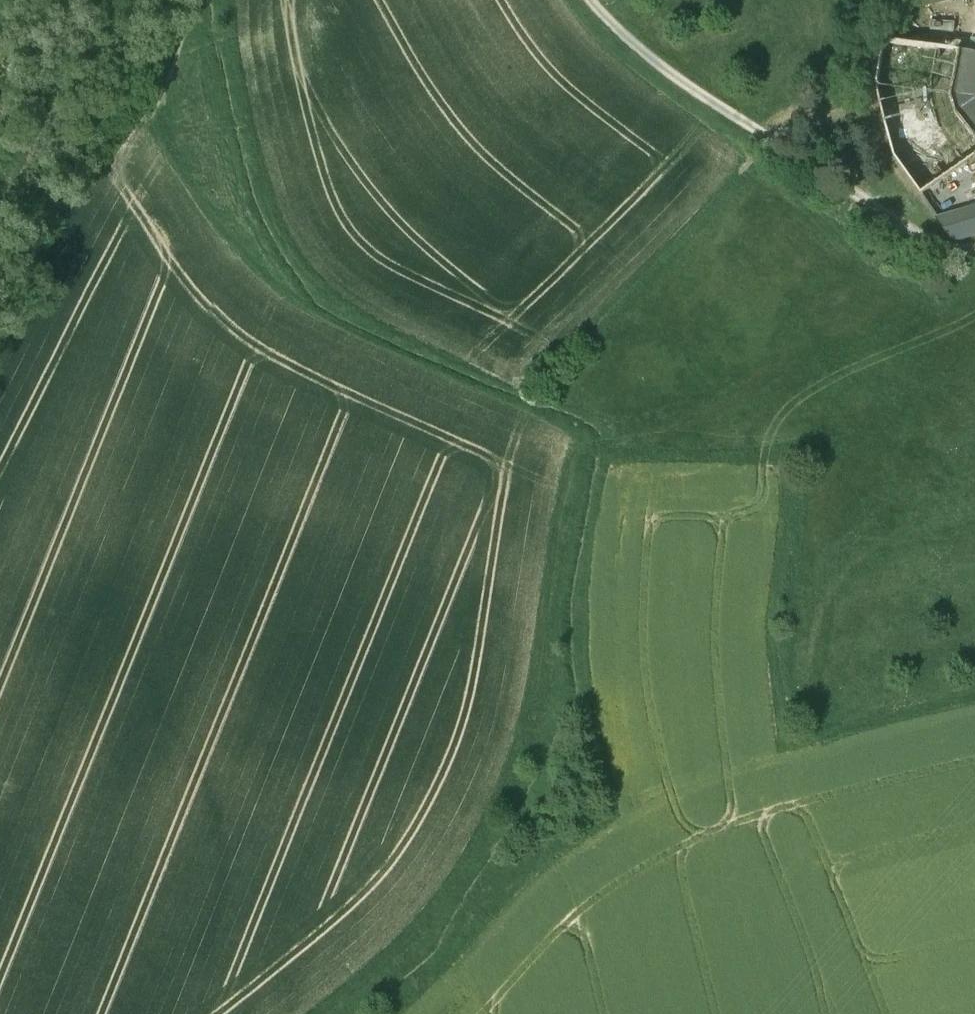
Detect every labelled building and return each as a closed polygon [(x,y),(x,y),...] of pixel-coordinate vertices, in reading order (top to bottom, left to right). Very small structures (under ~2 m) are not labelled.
[(887,8),(927,0),(889,0),(887,8)] [(884,35),(877,81),(895,154),(922,191),(974,153),(974,131),(958,110),(953,90),(960,46),(884,35)] [(960,46),(953,90),(958,110),(974,131),(974,49),(960,46)] [(938,214),(954,238),(974,232),(974,203),(938,214)]
